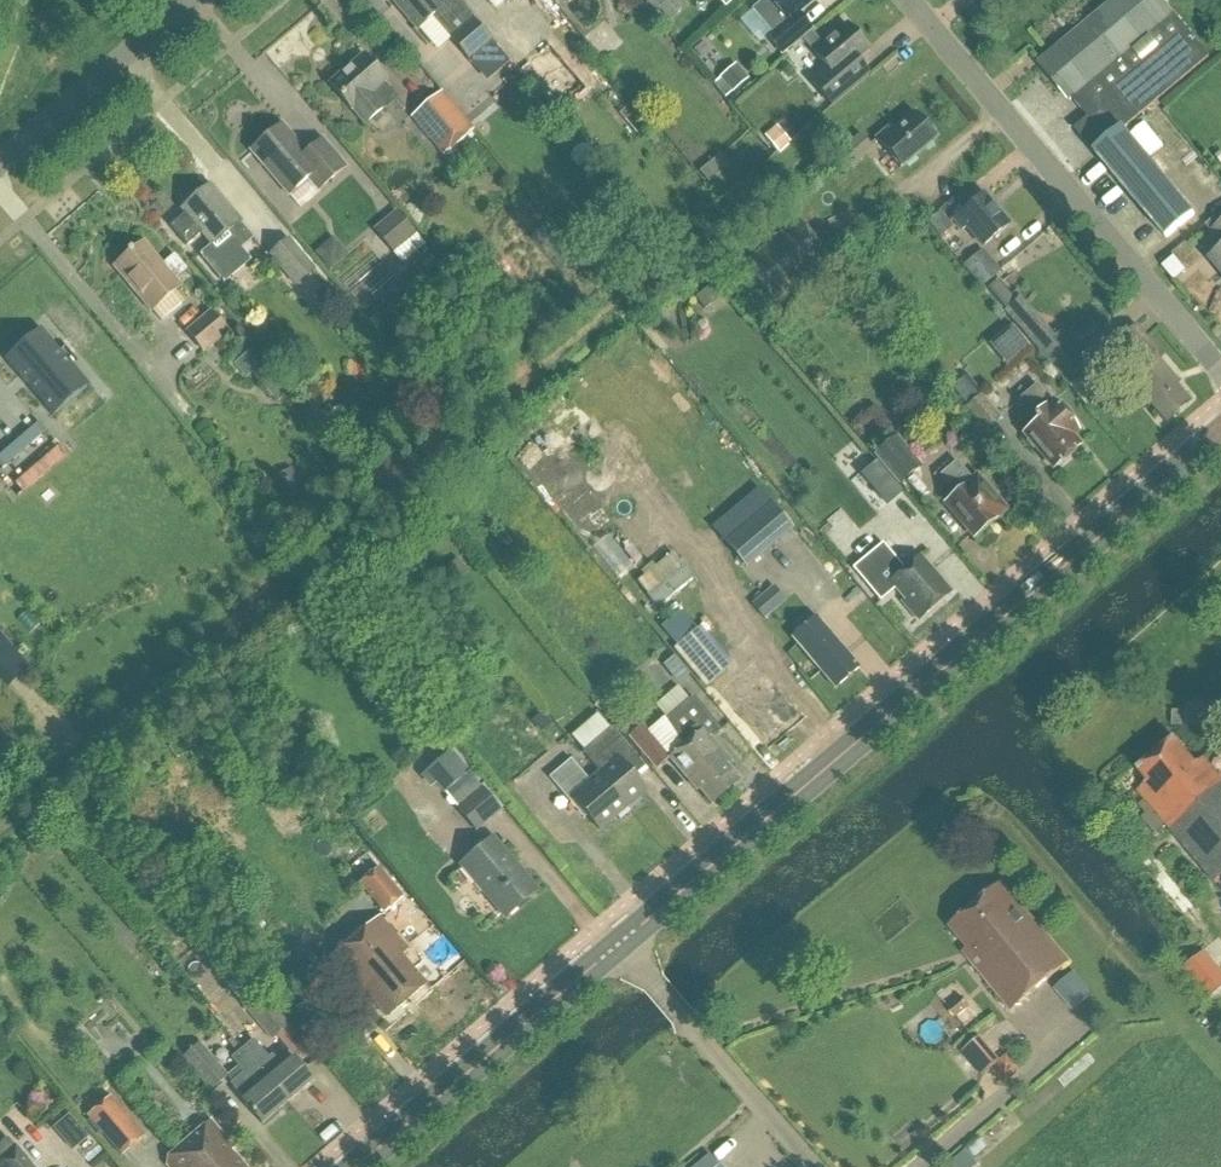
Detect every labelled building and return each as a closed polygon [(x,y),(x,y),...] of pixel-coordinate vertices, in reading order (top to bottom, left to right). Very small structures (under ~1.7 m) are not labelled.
[(471,65),(493,46),(454,0),(445,0),(438,6),(433,0),(391,0),(418,31),(434,17),(443,28),(444,27),(452,36),(449,39),(471,65)] [(681,0),(640,0),(651,12),(659,5),(669,16),(684,3),(681,0)] [(725,9),(736,0),(717,0),(725,9)] [(781,56),(811,31),(798,15),(815,0),(765,0),(751,11),(771,35),(767,39),(781,56)] [(1096,154),(1123,131),(1209,59),(1160,0),(1116,0),(1039,64),(1071,102),(1073,99),(1090,119),(1076,131),(1096,154)] [(811,83),(832,108),(869,76),(856,60),(868,51),(847,26),(814,54),(826,69),(811,83)] [(385,83),(363,56),(329,85),(364,126),(384,109),(381,105),(392,96),(383,85),(385,83)] [(719,78),(732,93),(745,82),(733,67),(719,78)] [(441,93),(411,118),(443,157),(472,132),(441,93)] [(890,128),(876,140),(901,170),(936,140),(915,114),(893,132),(890,128)] [(788,140),(775,124),(762,136),(775,151),(788,140)] [(306,155),(282,126),(250,153),(288,197),(308,180),(318,192),(346,169),(322,141),(306,155)] [(1096,154),(1167,240),(1195,217),(1158,172),(1169,163),(1149,139),(1138,149),(1123,131),(1096,154)] [(719,156),(699,172),(708,183),(728,167),(719,156)] [(199,256),(223,285),(251,262),(241,250),(253,240),(240,224),(241,223),(210,187),(181,211),(211,246),(199,256)] [(961,231),(965,228),(983,248),(1009,226),(983,195),(952,220),(961,231)] [(372,230),(402,264),(426,243),(396,209),(372,230)] [(1220,245),(1220,226),(1212,234),(1220,245)] [(326,269),(346,256),(334,238),(314,251),(326,269)] [(269,256),(296,289),(316,272),(289,239),(269,256)] [(128,256),(114,268),(151,313),(180,288),(174,281),(185,271),(174,258),(163,267),(143,244),(132,253),(130,252),(127,254),(128,256)] [(370,311),(399,283),(368,250),(338,278),(370,311)] [(1211,261),(1220,273),(1220,253),(1211,261)] [(1005,311),(1015,303),(998,282),(988,291),(1005,311)] [(336,299),(323,283),(312,291),(325,308),(336,299)] [(706,289),(695,298),(704,311),(716,302),(706,289)] [(1004,313),(1015,326),(1031,312),(1020,300),(1004,313)] [(210,313),(187,334),(204,354),(227,333),(210,313)] [(1004,365),(1026,346),(1010,328),(988,346),(1004,365)] [(1156,355),(1133,329),(1118,342),(1139,368),(1124,380),(1144,405),(1147,403),(1165,424),(1189,403),(1176,387),(1178,384),(1154,356),(1156,355)] [(6,360),(4,361),(52,418),(89,386),(41,330),(39,331),(40,332),(6,361),(6,360)] [(1090,366),(1062,333),(1040,353),(1068,386),(1090,366)] [(253,351),(236,365),(246,378),(253,372),(279,402),(290,393),(253,351)] [(1026,439),(1026,443),(1032,451),(1037,451),(1052,469),(1055,467),(1060,467),(1069,460),(1069,455),(1079,447),(1072,439),(1078,434),(1052,404),(1051,404),(1036,387),(1017,403),(1036,425),(1024,436),(1026,439)] [(980,395),(965,408),(984,430),(999,417),(980,395)] [(894,440),(870,461),(896,491),(920,470),(894,440)] [(21,491),(65,456),(57,446),(13,481),(21,491)] [(956,465),(941,478),(957,497),(947,505),(973,536),(977,534),(982,534),(990,527),(990,522),(993,520),(990,516),(1000,508),(990,496),(990,491),(979,478),(972,484),(956,465)] [(768,506),(722,543),(744,570),(790,532),(768,506)] [(703,526),(717,543),(728,534),(715,517),(703,526)] [(895,590),(904,601),(901,604),(917,623),(951,594),(920,558),(904,571),(882,545),(852,570),(880,603),(895,590)] [(657,608),(692,575),(669,550),(633,583),(657,608)] [(764,619),(775,610),(764,597),(753,606),(764,619)] [(819,632),(812,637),(798,619),(785,630),(835,689),(858,670),(831,637),(827,641),(819,632)] [(706,621),(684,640),(692,650),(715,631),(706,621)] [(7,684),(27,667),(0,634),(0,675),(7,684)] [(768,747),(801,718),(764,674),(730,702),(768,747)] [(699,791),(711,806),(739,782),(726,767),(730,763),(710,739),(718,732),(693,701),(667,723),(686,745),(669,760),(696,792),(699,791)] [(550,724),(542,714),(534,721),(542,731),(550,724)] [(641,753),(655,742),(641,726),(639,729),(634,723),(623,732),(641,753)] [(599,774),(598,775),(630,812),(642,802),(639,798),(646,792),(633,778),(644,769),(638,761),(620,739),(611,729),(582,753),(599,774)] [(1219,777),(1204,759),(1196,766),(1175,741),(1138,771),(1148,784),(1138,792),(1214,883),(1220,877),(1220,775),(1219,777)] [(430,791),(435,787),(477,835),(502,814),(451,754),(421,780),(430,791)] [(581,810),(599,832),(616,818),(619,821),(630,812),(598,775),(589,782),(570,760),(548,779),(577,813),(581,810)] [(493,840),(462,867),(505,918),(536,892),(493,840)] [(402,893),(380,867),(364,881),(381,902),(378,904),(383,909),(402,893)] [(1002,885),(946,932),(1011,1011),(1068,963),(1002,885)] [(361,990),(387,1019),(426,985),(401,956),(407,951),(379,918),(327,963),(355,995),(361,990)] [(1205,954),(1184,971),(1200,991),(1220,974),(1205,954)] [(1052,988),(1071,1011),(1091,993),(1073,971),(1052,988)] [(261,994),(242,1012),(271,1044),(291,1026),(261,994)] [(960,997),(946,1008),(954,1019),(969,1008),(960,997)] [(979,1075),(994,1060),(974,1040),(960,1055),(979,1075)] [(242,1050),(287,1104),(313,1082),(294,1059),(279,1071),(269,1059),(268,1059),(253,1041),(242,1050)] [(182,1063),(210,1096),(228,1080),(200,1047),(182,1063)] [(242,1102),(261,1126),(287,1104),(242,1050),(230,1060),(243,1074),(230,1086),(244,1101),(242,1102)] [(998,1065),(991,1071),(1003,1086),(1018,1074),(1006,1059),(998,1065)] [(145,1140),(110,1099),(86,1119),(121,1160),(145,1140)] [(53,1128),(71,1146),(84,1133),(66,1115),(53,1128)] [(230,1151),(233,1149),(210,1122),(169,1158),(168,1166),(244,1166),(230,1151)] [(16,1148),(0,1161),(0,1166),(32,1166),(16,1148)]
